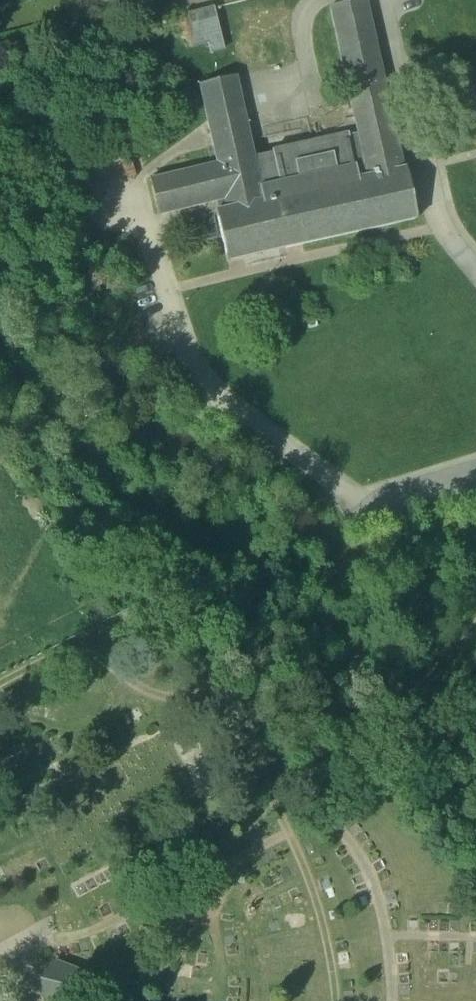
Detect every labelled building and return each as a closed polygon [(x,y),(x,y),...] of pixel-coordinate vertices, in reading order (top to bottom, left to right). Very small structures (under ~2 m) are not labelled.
[(254,158),(236,76),(200,84),(218,163),(152,177),(159,214),(226,199),(228,208),(217,211),(228,261),(417,219),(406,169),(403,169),(366,0),(363,0),(330,7),(358,135),(349,137),(348,134),(273,151),(273,153),(254,158)] [(214,8),(185,15),(192,46),(209,42),(211,52),(224,49),(214,8)] [(54,962),(54,965),(61,968),(53,1000),(45,1000),(99,1000),(103,981),(54,962)]
